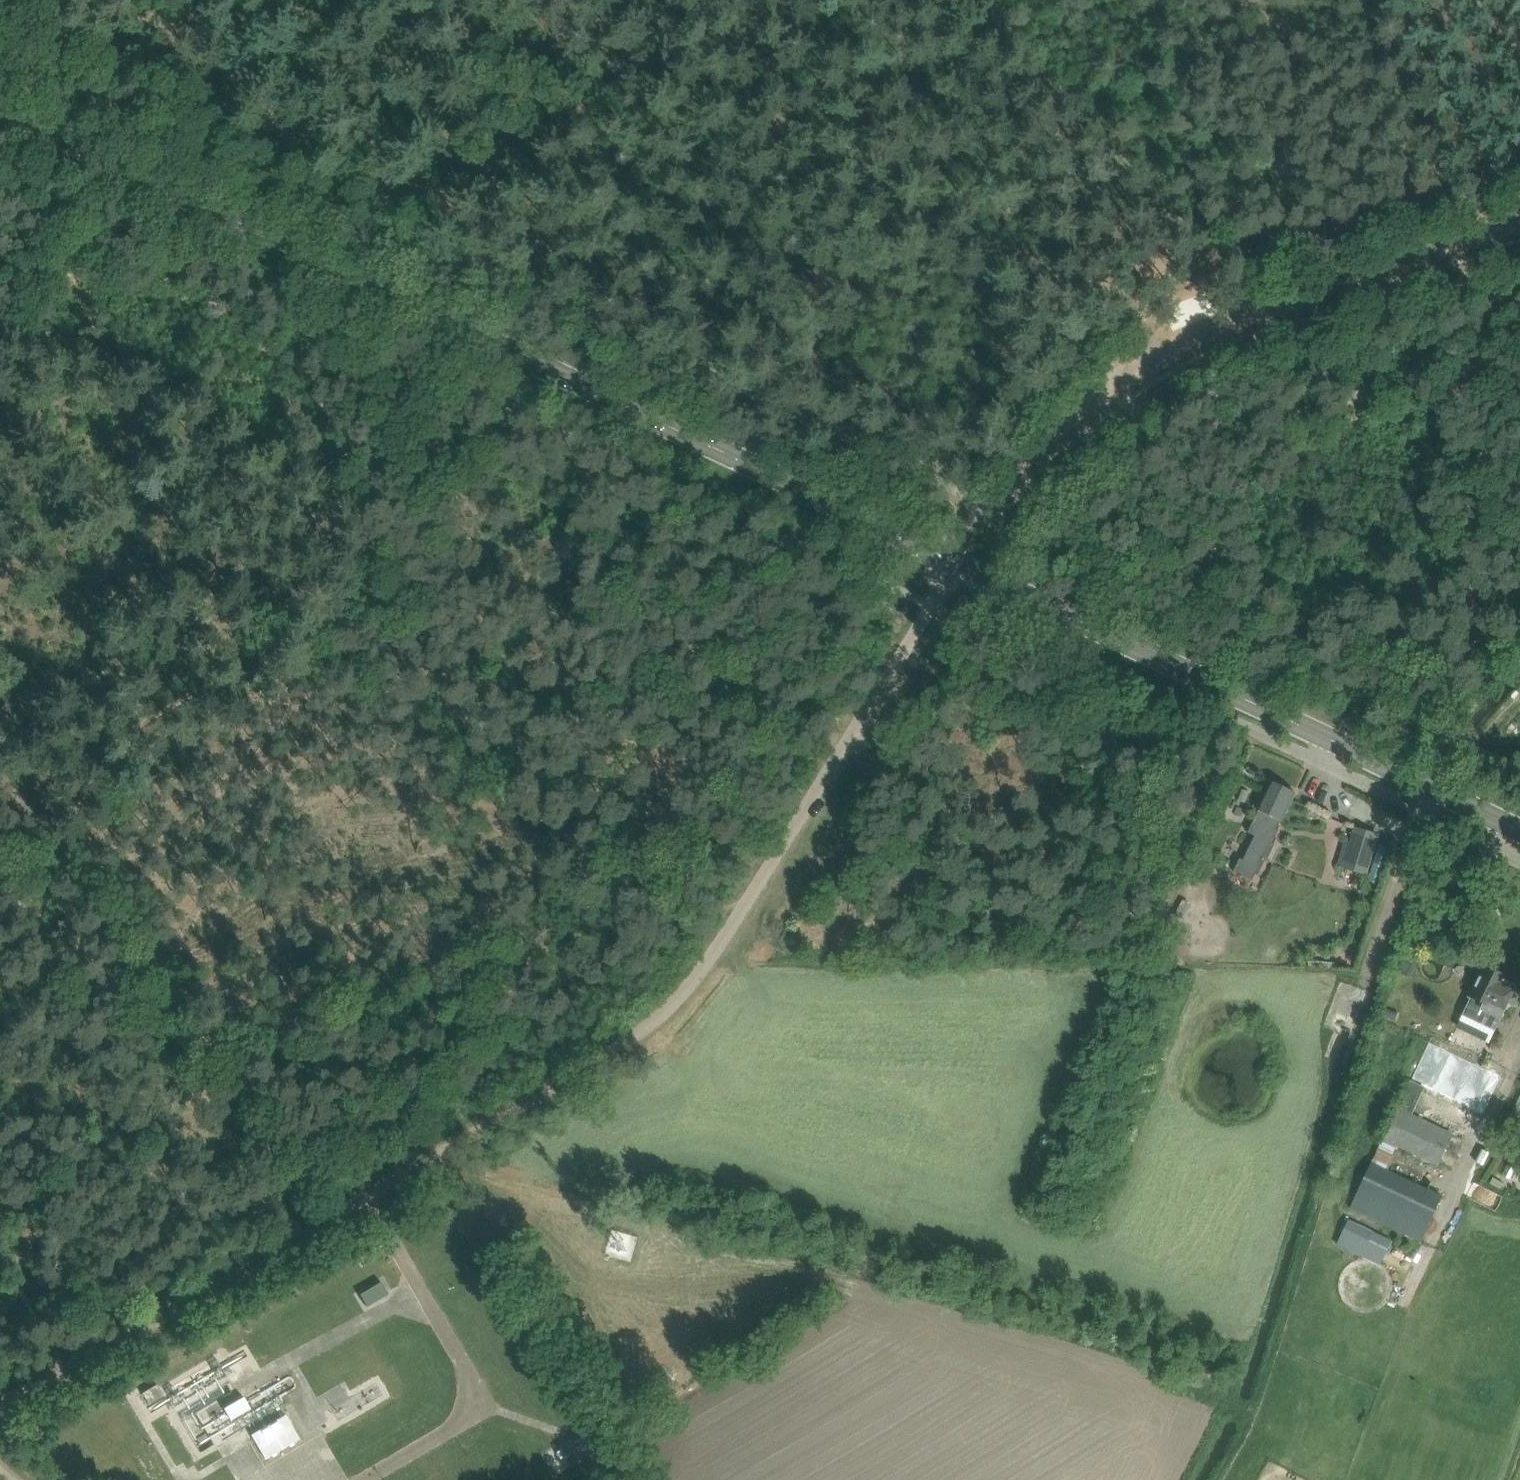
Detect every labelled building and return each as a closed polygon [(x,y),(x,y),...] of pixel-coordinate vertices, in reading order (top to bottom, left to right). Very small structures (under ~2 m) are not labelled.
[(1255,838),(1243,862),(1258,869),(1261,871),(1262,868),(1268,856),(1269,857),(1276,844),(1273,842),(1279,829),(1278,828),(1282,820),(1287,809),(1295,791),(1274,780),(1265,799),(1249,832),(1248,835),(1255,838)] [(1344,842),(1337,865),(1343,867),(1368,874),(1380,833),(1355,825),(1349,844),(1344,842)] [(1408,956),(1401,973),(1411,977),(1418,960),(1408,956)] [(1463,1014),(1496,1030),(1510,1003),(1514,1005),(1519,993),(1519,992),(1515,989),(1517,985),(1506,980),(1507,979),(1505,979),(1507,974),(1501,972),(1502,969),(1494,965),(1493,968),(1487,965),(1463,1014)] [(1429,1045),(1411,1082),(1484,1116),(1501,1078),(1429,1045)] [(1509,1120),(1519,1126),(1519,1096),(1509,1120)] [(1399,1108),(1384,1140),(1397,1146),(1439,1166),(1454,1133),(1399,1108)] [(1373,1164),(1352,1209),(1420,1241),(1441,1196),(1373,1164)] [(1348,1222),(1339,1240),(1366,1252),(1374,1235),(1348,1222)] [(382,1282),(360,1295),(367,1306),(389,1294),(382,1282)] [(158,1384),(143,1393),(149,1404),(164,1396),(158,1384)] [(243,1397),(224,1408),(230,1420),(249,1408),(243,1397)] [(286,1414),(251,1435),(266,1459),(300,1438),(286,1414)]
